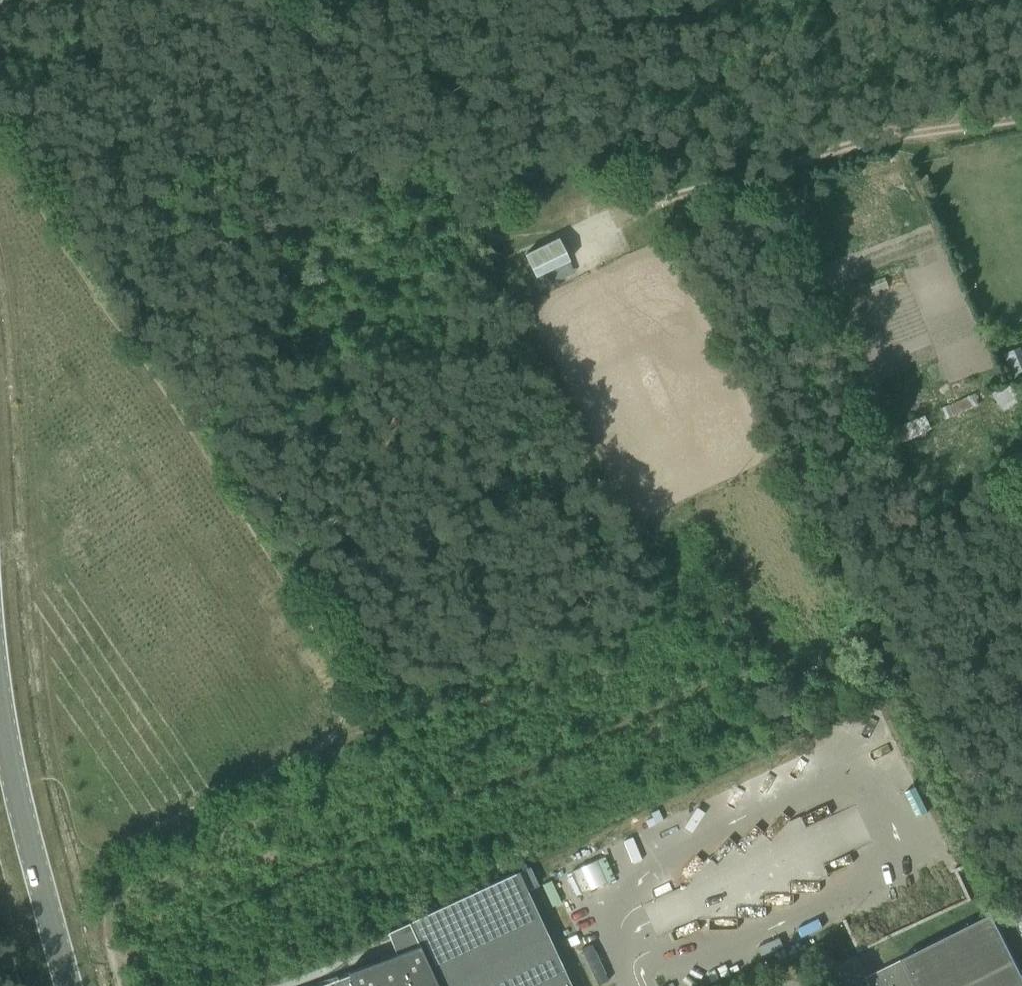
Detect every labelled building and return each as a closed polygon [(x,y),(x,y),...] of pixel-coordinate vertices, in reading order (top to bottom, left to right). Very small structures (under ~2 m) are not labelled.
[(524,255),(535,276),(568,261),(558,239),(524,255)] [(894,424),(897,438),(943,425),(939,412),(894,424)] [(571,872),(581,893),(614,879),(604,857),(571,872)] [(408,923),(437,985),(571,985),(518,872),(408,923)] [(866,977),(870,985),(1021,985),(1021,974),(992,913),(884,968),(866,977)] [(408,923),(387,932),(396,953),(348,971),(349,974),(317,985),(437,985),(408,923)] [(591,945),(581,949),(597,985),(607,981),(606,977),(591,945)]
